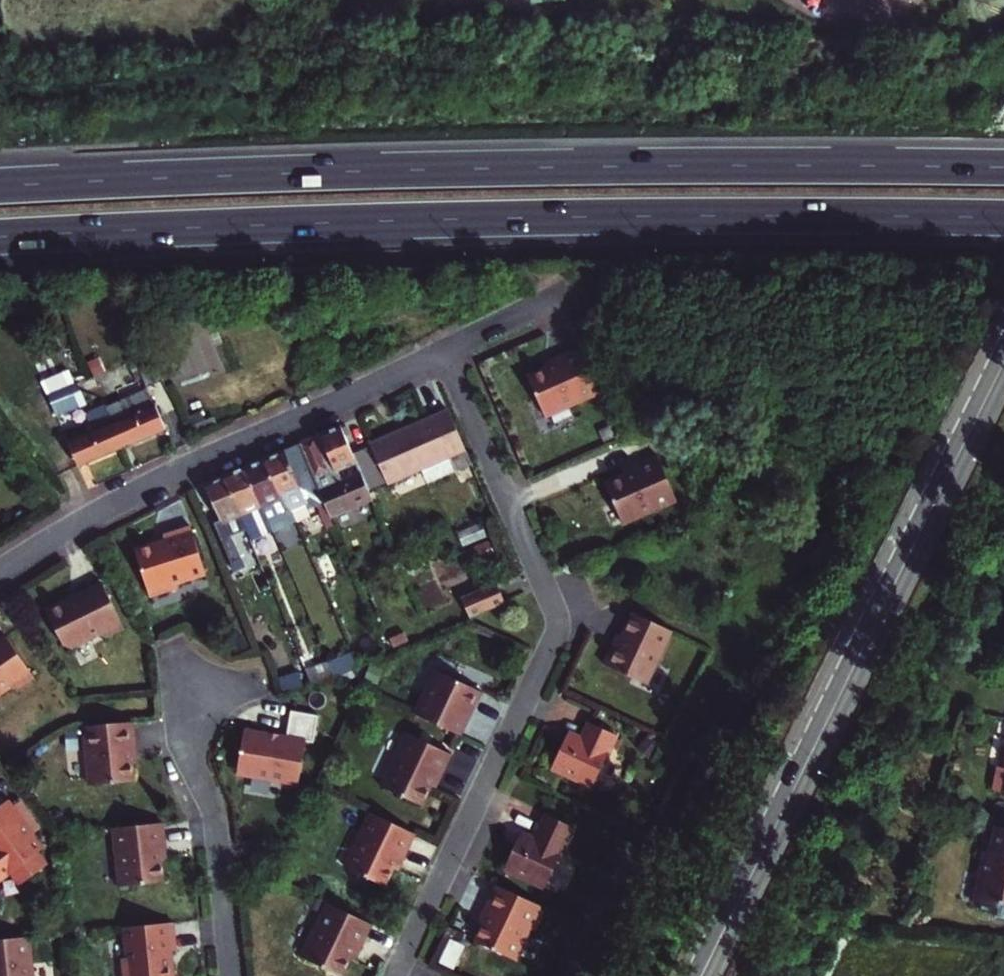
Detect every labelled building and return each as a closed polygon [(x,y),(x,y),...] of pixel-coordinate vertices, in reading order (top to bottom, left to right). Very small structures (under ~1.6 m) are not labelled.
[(215,368),(205,329),(173,337),(183,376),(215,368)] [(548,417),(603,395),(584,349),(562,358),(563,362),(550,367),(531,375),(548,417)] [(549,364),(550,367),(563,362),(562,358),(549,364)] [(138,367),(149,392),(167,384),(156,359),(138,367)] [(48,396),(57,417),(84,405),(76,385),(48,396)] [(149,392),(107,409),(124,448),(166,430),(149,392)] [(124,448),(107,409),(106,408),(102,410),(100,406),(92,409),(101,429),(69,443),(80,467),(124,448)] [(449,407),(448,407),(370,438),(371,441),(379,461),(385,476),(417,463),(424,480),(470,462),(449,407)] [(342,493),(323,502),(324,504),(328,514),(370,497),(366,486),(365,484),(361,476),(344,483),(339,472),(357,464),(350,449),(341,427),(318,437),(342,493)] [(318,437),(301,444),(315,476),(312,477),(323,502),(342,493),(318,437)] [(379,461),(371,441),(350,449),(357,464),(361,476),(365,484),(366,486),(385,478),(385,476),(379,461)] [(290,517),(295,515),(293,510),(307,504),(310,510),(324,504),(323,502),(312,477),(299,445),(266,460),(290,517)] [(604,485),(621,527),(676,505),(657,457),(634,466),(637,472),(624,477),(604,485)] [(247,468),(272,531),(298,520),(295,515),(290,517),(266,460),(247,468)] [(621,472),(624,477),(637,472),(634,466),(621,472)] [(253,539),(272,531),(247,468),(226,476),(242,518),(244,517),(253,539)] [(232,534),(246,528),(242,518),(226,476),(206,484),(222,522),(217,525),(228,550),(237,546),(232,534)] [(138,543),(154,591),(183,581),(182,577),(210,568),(195,521),(167,530),(168,533),(138,543)] [(262,566),(251,540),(237,546),(228,550),(239,576),(262,566)] [(67,597),(47,607),(65,643),(71,645),(100,630),(107,632),(125,624),(102,579),(78,591),(80,594),(71,598),(67,597)] [(494,587),(460,601),(469,623),(504,607),(494,587)] [(645,682),(670,629),(630,611),(620,632),(615,641),(611,639),(601,662),(645,682)] [(616,630),(611,639),(615,641),(620,632),(616,630)] [(0,637),(0,690),(7,686),(15,687),(33,675),(6,633),(0,637)] [(329,678),(351,671),(359,669),(353,654),(323,663),(329,678)] [(323,663),(305,669),(311,684),(329,678),(323,663)] [(424,700),(436,674),(434,672),(421,699),(424,700)] [(476,692),(436,674),(424,700),(421,699),(413,717),(459,738),(467,721),(463,719),(476,692)] [(292,689),(304,686),(302,678),(290,682),(292,689)] [(463,719),(467,721),(480,694),(476,692),(463,719)] [(242,734),(235,778),(297,788),(304,745),(312,746),(316,719),(289,714),(285,741),(242,734)] [(129,720),(79,726),(86,784),(131,779),(129,757),(127,745),(132,744),(129,720)] [(567,730),(550,766),(590,785),(615,732),(588,720),(580,736),(567,730)] [(381,788),(421,807),(430,788),(435,776),(440,779),(451,756),(406,735),(381,788)] [(999,771),(995,796),(1003,797),(1003,772),(999,771)] [(435,790),(440,779),(435,776),(430,788),(435,790)] [(18,871),(25,880),(35,873),(48,863),(38,849),(46,843),(44,840),(12,798),(10,795),(0,803),(0,878),(11,870),(18,871)] [(521,828),(504,865),(545,884),(573,823),(545,810),(534,834),(521,828)] [(405,861),(416,836),(371,815),(346,869),(387,888),(397,868),(400,859),(405,861)] [(163,819),(113,825),(118,881),(163,877),(161,855),(160,843),(165,843),(163,819)] [(998,830),(993,855),(988,854),(977,907),(983,908),(982,914),(999,917),(1002,906),(1003,907),(1003,832),(998,830)] [(401,870),(405,861),(400,859),(397,868),(401,870)] [(497,882),(484,908),(488,910),(483,921),(475,938),(516,957),(541,903),(497,882)] [(354,961),(360,949),(364,950),(374,927),(327,906),(302,961),(335,975),(347,975),(354,961)] [(488,910),(484,908),(479,919),(483,921),(488,910)] [(124,924),(127,955),(122,955),(124,975),(175,975),(172,946),(177,946),(174,918),(124,924)] [(28,935),(0,938),(0,975),(33,975),(28,935)] [(358,963),(364,950),(360,949),(354,961),(358,963)]
